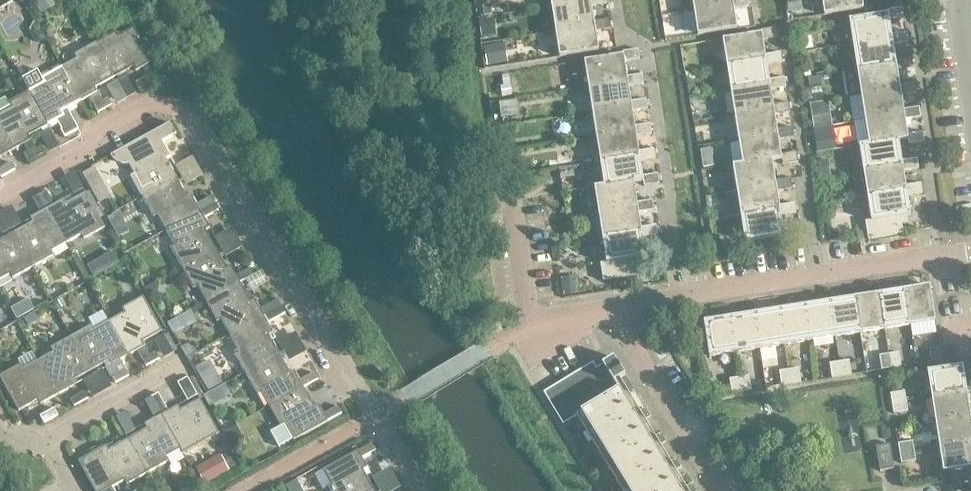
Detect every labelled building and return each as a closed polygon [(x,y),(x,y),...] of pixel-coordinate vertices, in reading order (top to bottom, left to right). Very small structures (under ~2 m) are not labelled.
[(42,14),(58,6),(55,0),(34,0),(42,14)] [(607,0),(592,0),(592,1),(552,7),(556,32),(596,26),(595,21),(593,7),(608,4),(607,0)] [(694,10),(734,4),(733,0),(693,0),(694,10)] [(749,0),(733,0),(734,4),(694,10),(698,36),(738,29),(735,10),(750,7),(749,0)] [(789,12),(804,10),(802,0),(787,0),(789,12)] [(825,16),(864,10),(863,0),(822,0),(825,16)] [(491,6),(482,7),(484,17),(493,15),(491,6)] [(905,18),(904,8),(888,10),(889,14),(850,20),(854,46),(893,39),(892,35),(890,21),(905,18)] [(34,23),(29,32),(37,46),(47,40),(33,14),(29,15),(34,23)] [(497,19),(480,21),(483,38),(500,35),(497,19)] [(612,29),(610,19),(595,21),(596,26),(556,32),(560,57),(600,51),(597,32),(612,29)] [(117,32),(96,43),(115,78),(134,67),(136,71),(154,62),(135,27),(119,36),(117,32)] [(779,38),(777,28),(762,30),(762,34),(723,40),(727,65),(767,59),(766,55),(764,40),(779,38)] [(909,43),(908,33),(892,35),(893,39),(854,46),(858,71),(897,64),(896,60),(894,45),(909,43)] [(811,37),(801,39),(803,51),(813,49),(811,37)] [(115,78),(96,43),(75,55),(78,59),(63,67),(82,102),(91,117),(112,105),(109,98),(104,101),(96,88),(115,78)] [(505,44),(484,47),(487,67),(508,63),(505,44)] [(624,55),(585,61),(589,87),(629,81),(628,77),(626,62),(641,60),(639,49),(624,52),(624,55)] [(783,63),(781,53),(766,55),(767,59),(727,65),(731,90),(771,84),(770,80),(768,65),(783,63)] [(913,68),(911,58),(896,60),(897,64),(858,71),(862,96),(901,89),(900,85),(898,70),(913,68)] [(82,102),(63,67),(42,79),(44,83),(29,91),(48,126),(57,121),(62,130),(61,130),(65,137),(79,129),(75,122),(70,125),(63,112),(82,102)] [(645,85),(643,74),(628,77),(629,81),(589,87),(593,112),(632,106),(632,102),(629,87),(645,85)] [(136,83),(140,90),(154,82),(150,75),(136,83)] [(787,88),(785,78),(770,80),(771,84),(731,90),(735,115),(774,109),(774,105),(771,90),(787,88)] [(821,78),(808,80),(810,89),(822,87),(821,78)] [(917,93),(915,83),(900,85),(901,89),(862,96),(866,120),(905,114),(904,110),(902,95),(917,93)] [(29,91),(9,102),(11,107),(0,113),(0,122),(15,149),(24,145),(29,153),(28,154),(32,161),(46,153),(42,146),(37,149),(30,136),(48,126),(29,91)] [(649,109),(647,99),(632,102),(632,106),(593,112),(597,137),(636,131),(636,127),(633,112),(649,109)] [(515,101),(497,103),(499,119),(518,116),(515,101)] [(790,113),(789,102),(774,105),(774,109),(735,115),(739,140),(778,134),(778,130),(775,115),(790,113)] [(829,102),(810,105),(814,128),(833,125),(829,102)] [(921,118),(919,108),(904,110),(905,114),(866,120),(869,144),(899,141),(899,142),(908,140),(909,145),(925,143),(923,132),(908,135),(906,120),(921,118)] [(0,122),(0,158),(15,149),(0,122)] [(177,134),(170,123),(112,155),(112,156),(114,159),(117,161),(120,163),(124,164),(127,165),(130,164),(136,174),(131,176),(143,197),(177,178),(167,159),(171,157),(163,141),(177,134)] [(652,134),(651,124),(636,127),(636,131),(597,137),(601,162),(640,156),(640,151),(637,137),(652,134)] [(794,138),(793,127),(778,130),(778,134),(739,140),(743,164),(743,165),(773,160),(773,161),(782,160),(783,165),(798,162),(797,152),(782,155),(779,140),(794,138)] [(833,127),(813,130),(817,153),(837,149),(833,127)] [(899,141),(869,144),(860,146),(864,171),(903,165),(903,161),(899,142),(899,141)] [(712,148),(701,150),(704,168),(715,166),(712,148)] [(656,159),(655,149),(640,151),(640,156),(601,162),(605,186),(605,187),(635,182),(635,183),(644,182),(645,187),(660,184),(659,174),(644,176),(641,162),(656,159)] [(919,169),(918,159),(903,161),(903,165),(864,171),(868,196),(907,190),(907,186),(904,171),(919,169)] [(743,165),(743,164),(734,166),(738,191),(777,185),(776,181),(773,161),(773,160),(743,165)] [(829,161),(819,162),(821,178),(831,177),(829,161)] [(2,177),(16,170),(12,163),(0,169),(0,174),(2,177)] [(95,167),(83,174),(90,186),(102,179),(95,167)] [(188,197),(177,178),(143,197),(154,218),(158,215),(167,230),(215,204),(211,197),(197,205),(192,194),(188,197)] [(793,189),(791,179),(776,181),(777,185),(738,191),(741,216),(781,210),(780,206),(778,191),(793,189)] [(605,187),(605,186),(595,187),(599,213),(639,207),(638,203),(635,183),(635,182),(605,187)] [(923,194),(922,184),(907,186),(907,190),(868,196),(872,221),(865,222),(868,240),(904,234),(901,218),(911,216),(908,196),(923,194)] [(47,191),(40,195),(67,243),(82,235),(84,239),(106,227),(87,193),(67,203),(65,199),(55,205),(47,191)] [(67,243),(40,195),(33,198),(41,212),(31,218),(34,222),(15,233),(34,267),(54,256),(52,252),(67,243)] [(655,210),(653,200),(638,203),(639,207),(599,213),(603,238),(643,232),(642,228),(640,213),(655,210)] [(219,210),(215,204),(167,230),(175,246),(171,248),(182,268),(217,249),(206,230),(210,228),(205,218),(219,210)] [(797,214),(795,204),(780,206),(781,210),(741,216),(746,242),(785,236),(782,216),(797,214)] [(717,211),(709,213),(710,220),(718,219),(717,211)] [(114,216),(108,219),(113,227),(119,224),(114,216)] [(659,235),(657,225),(642,228),(643,232),(603,238),(607,263),(601,264),(604,281),(639,276),(637,259),(647,258),(644,238),(659,235)] [(11,274),(13,279),(34,267),(15,233),(0,241),(0,280),(11,274)] [(227,268),(217,249),(182,268),(194,289),(198,287),(206,302),(241,283),(255,275),(251,268),(237,276),(231,266),(227,268)] [(113,250),(102,256),(108,267),(119,262),(113,250)] [(577,277),(561,279),(563,296),(579,294),(577,277)] [(247,294),(241,283),(206,302),(218,322),(222,320),(230,335),(282,307),(278,300),(261,309),(251,292),(247,294)] [(154,285),(145,289),(150,299),(159,294),(154,285)] [(936,321),(930,286),(905,290),(911,325),(936,321)] [(911,325),(905,290),(880,294),(886,329),(911,325)] [(886,329),(880,294),(855,298),(861,333),(886,329)] [(125,313),(110,321),(129,355),(146,346),(144,342),(163,331),(144,297),(123,308),(125,313)] [(861,333),(855,298),(830,302),(836,337),(861,333)] [(62,299),(55,303),(59,310),(66,306),(62,299)] [(29,300),(12,310),(17,320),(35,311),(29,300)] [(836,337),(830,302),(805,306),(811,341),(836,337)] [(811,341),(805,306),(780,310),(786,345),(811,341)] [(286,313),(282,307),(230,335),(239,350),(234,353),(246,373),(280,354),(274,342),(278,340),(269,323),(286,313)] [(786,345),(780,310),(755,314),(761,349),(786,345)] [(35,313),(25,319),(28,326),(39,320),(35,313)] [(187,313),(169,323),(176,334),(193,325),(187,313)] [(761,349),(755,314),(730,318),(736,353),(761,349)] [(736,353),(730,318),(705,322),(710,357),(736,353)] [(129,355),(110,321),(95,329),(93,325),(72,337),(91,371),(105,363),(116,384),(130,376),(121,360),(129,355)] [(91,371),(72,337),(52,348),(54,352),(39,361),(58,395),(75,386),(72,382),(91,371)] [(192,339),(182,345),(187,356),(198,350),(192,339)] [(943,361),(940,346),(930,348),(932,363),(943,361)] [(142,360),(146,367),(160,359),(156,352),(142,360)] [(900,353),(890,354),(892,369),(902,367),(900,353)] [(291,373),(280,354),(246,373),(257,394),(261,391),(270,406),(304,387),(319,380),(315,373),(301,381),(295,371),(291,373)] [(892,369),(890,354),(880,356),(882,370),(892,369)] [(614,358),(597,368),(594,362),(544,393),(555,412),(564,425),(582,414),(629,490),(696,490),(692,484),(686,488),(676,471),(682,468),(677,459),(671,463),(660,446),(666,442),(661,434),(655,437),(645,421),(651,417),(646,409),(640,412),(630,395),(635,392),(614,358)] [(850,360),(840,362),(843,377),(852,375),(850,360)] [(58,395),(39,361),(24,369),(21,365),(0,377),(19,411),(39,400),(41,404),(58,395)] [(843,377),(840,362),(830,364),(833,378),(843,377)] [(967,392),(963,366),(944,369),(928,371),(932,397),(967,392)] [(800,368),(790,370),(792,385),(802,383),(800,368)] [(792,385),(790,370),(780,371),(782,386),(792,385)] [(215,373),(203,380),(209,391),(222,384),(215,373)] [(750,376),(740,378),(743,392),(752,391),(750,376)] [(743,392),(740,378),(730,379),(733,394),(743,392)] [(226,385),(204,397),(210,407),(232,395),(226,385)] [(315,406),(304,387),(270,406),(281,427),(271,432),(279,447),(294,439),(294,440),(342,413),(339,406),(325,414),(319,404),(315,406)] [(71,399),(75,406),(89,399),(85,392),(71,399)] [(906,392),(891,394),(893,404),(907,401),(906,392)] [(967,392),(932,397),(936,422),(970,416),(970,414),(967,392)] [(161,397),(154,401),(181,449),(197,441),(199,445),(220,433),(201,399),(181,410),(179,406),(169,411),(161,397)] [(181,449),(154,401),(148,405),(155,419),(145,424),(148,428),(129,439),(148,473),(169,462),(166,458),(181,449)] [(909,411),(907,401),(893,404),(894,414),(909,411)] [(41,416),(45,423),(59,415),(55,408),(41,416)] [(936,422),(940,447),(970,442),(970,416),(936,422)] [(242,437),(231,443),(236,453),(248,446),(242,437)] [(129,439),(110,449),(107,445),(79,461),(95,490),(115,490),(113,487),(125,481),(127,485),(148,473),(129,439)] [(913,441),(899,444),(900,454),(915,451),(913,441)] [(940,447),(944,473),(970,468),(970,442),(940,447)] [(330,490),(372,490),(375,489),(364,470),(368,468),(363,458),(377,450),(373,444),(324,470),(333,486),(329,488),(330,490)] [(891,444),(876,447),(881,471),(895,469),(891,444)] [(233,450),(224,455),(232,471),(242,465),(233,450)] [(916,461),(915,451),(900,454),(902,464),(916,461)] [(221,456),(199,469),(208,484),(230,472),(221,456)]
